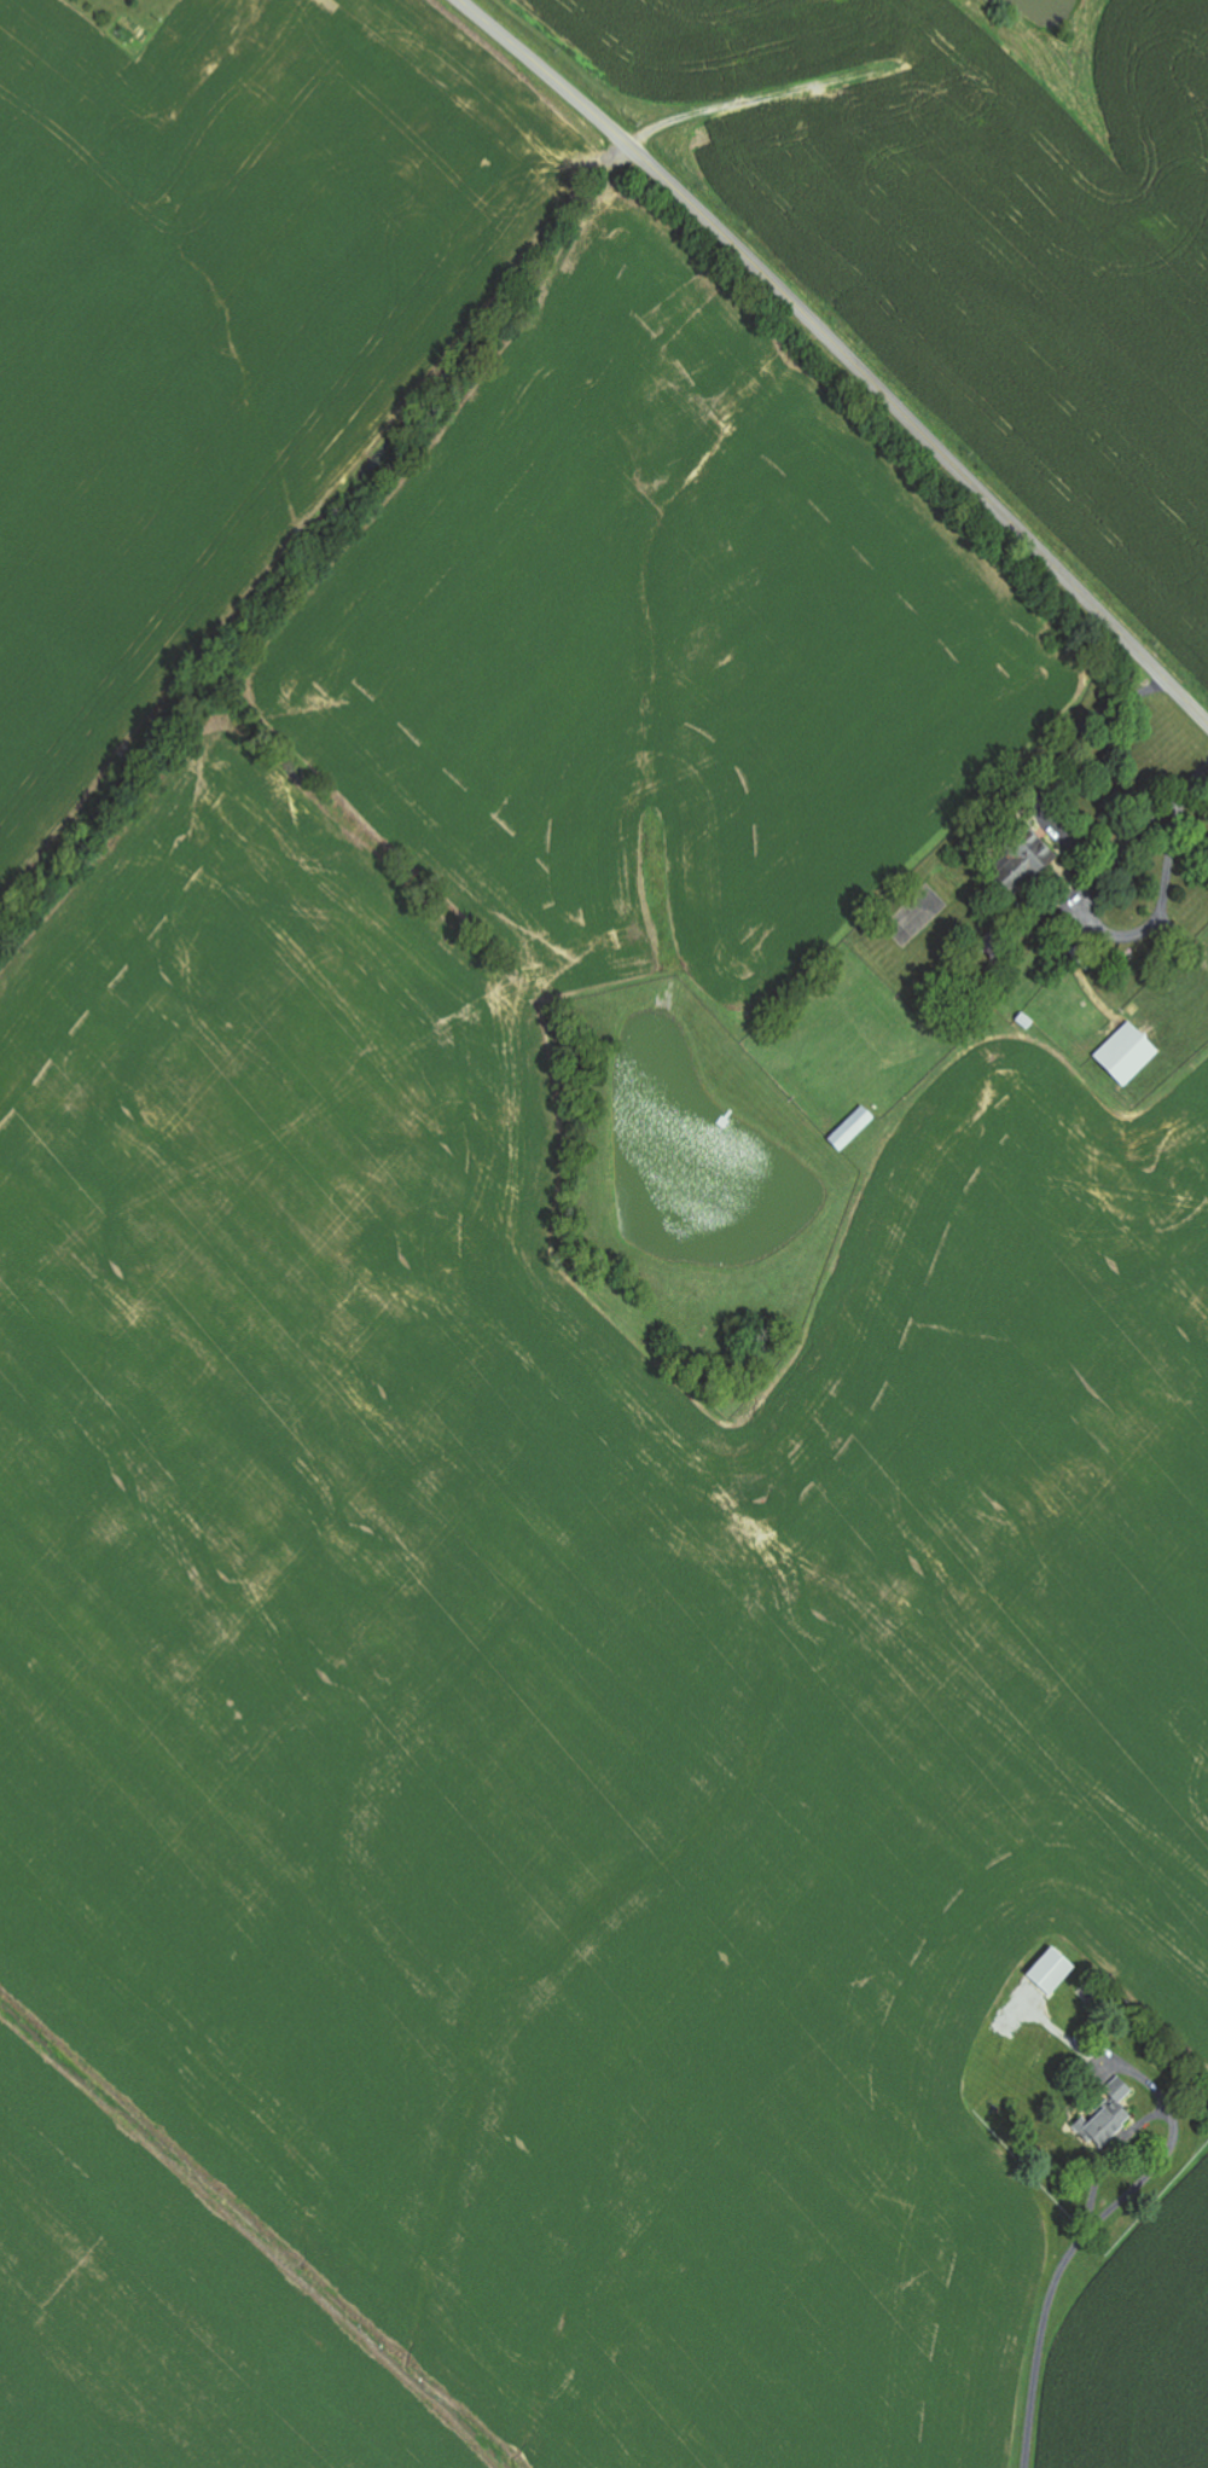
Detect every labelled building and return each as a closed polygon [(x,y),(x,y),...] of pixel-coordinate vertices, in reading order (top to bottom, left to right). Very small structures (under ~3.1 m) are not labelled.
[(1047,864),(1060,853),(1047,839),(1035,850),(1047,864)] [(1098,1057),(1129,1087),(1165,1051),(1134,1021),(1098,1057)] [(1053,1997),(1082,1966),(1059,1946),(1031,1976),(1053,1997)] [(1136,2090),(1123,2076),(1109,2089),(1122,2103),(1136,2090)] [(1091,2131),(1107,2146),(1124,2128),(1120,2125),(1129,2114),(1116,2102),(1091,2131)]
